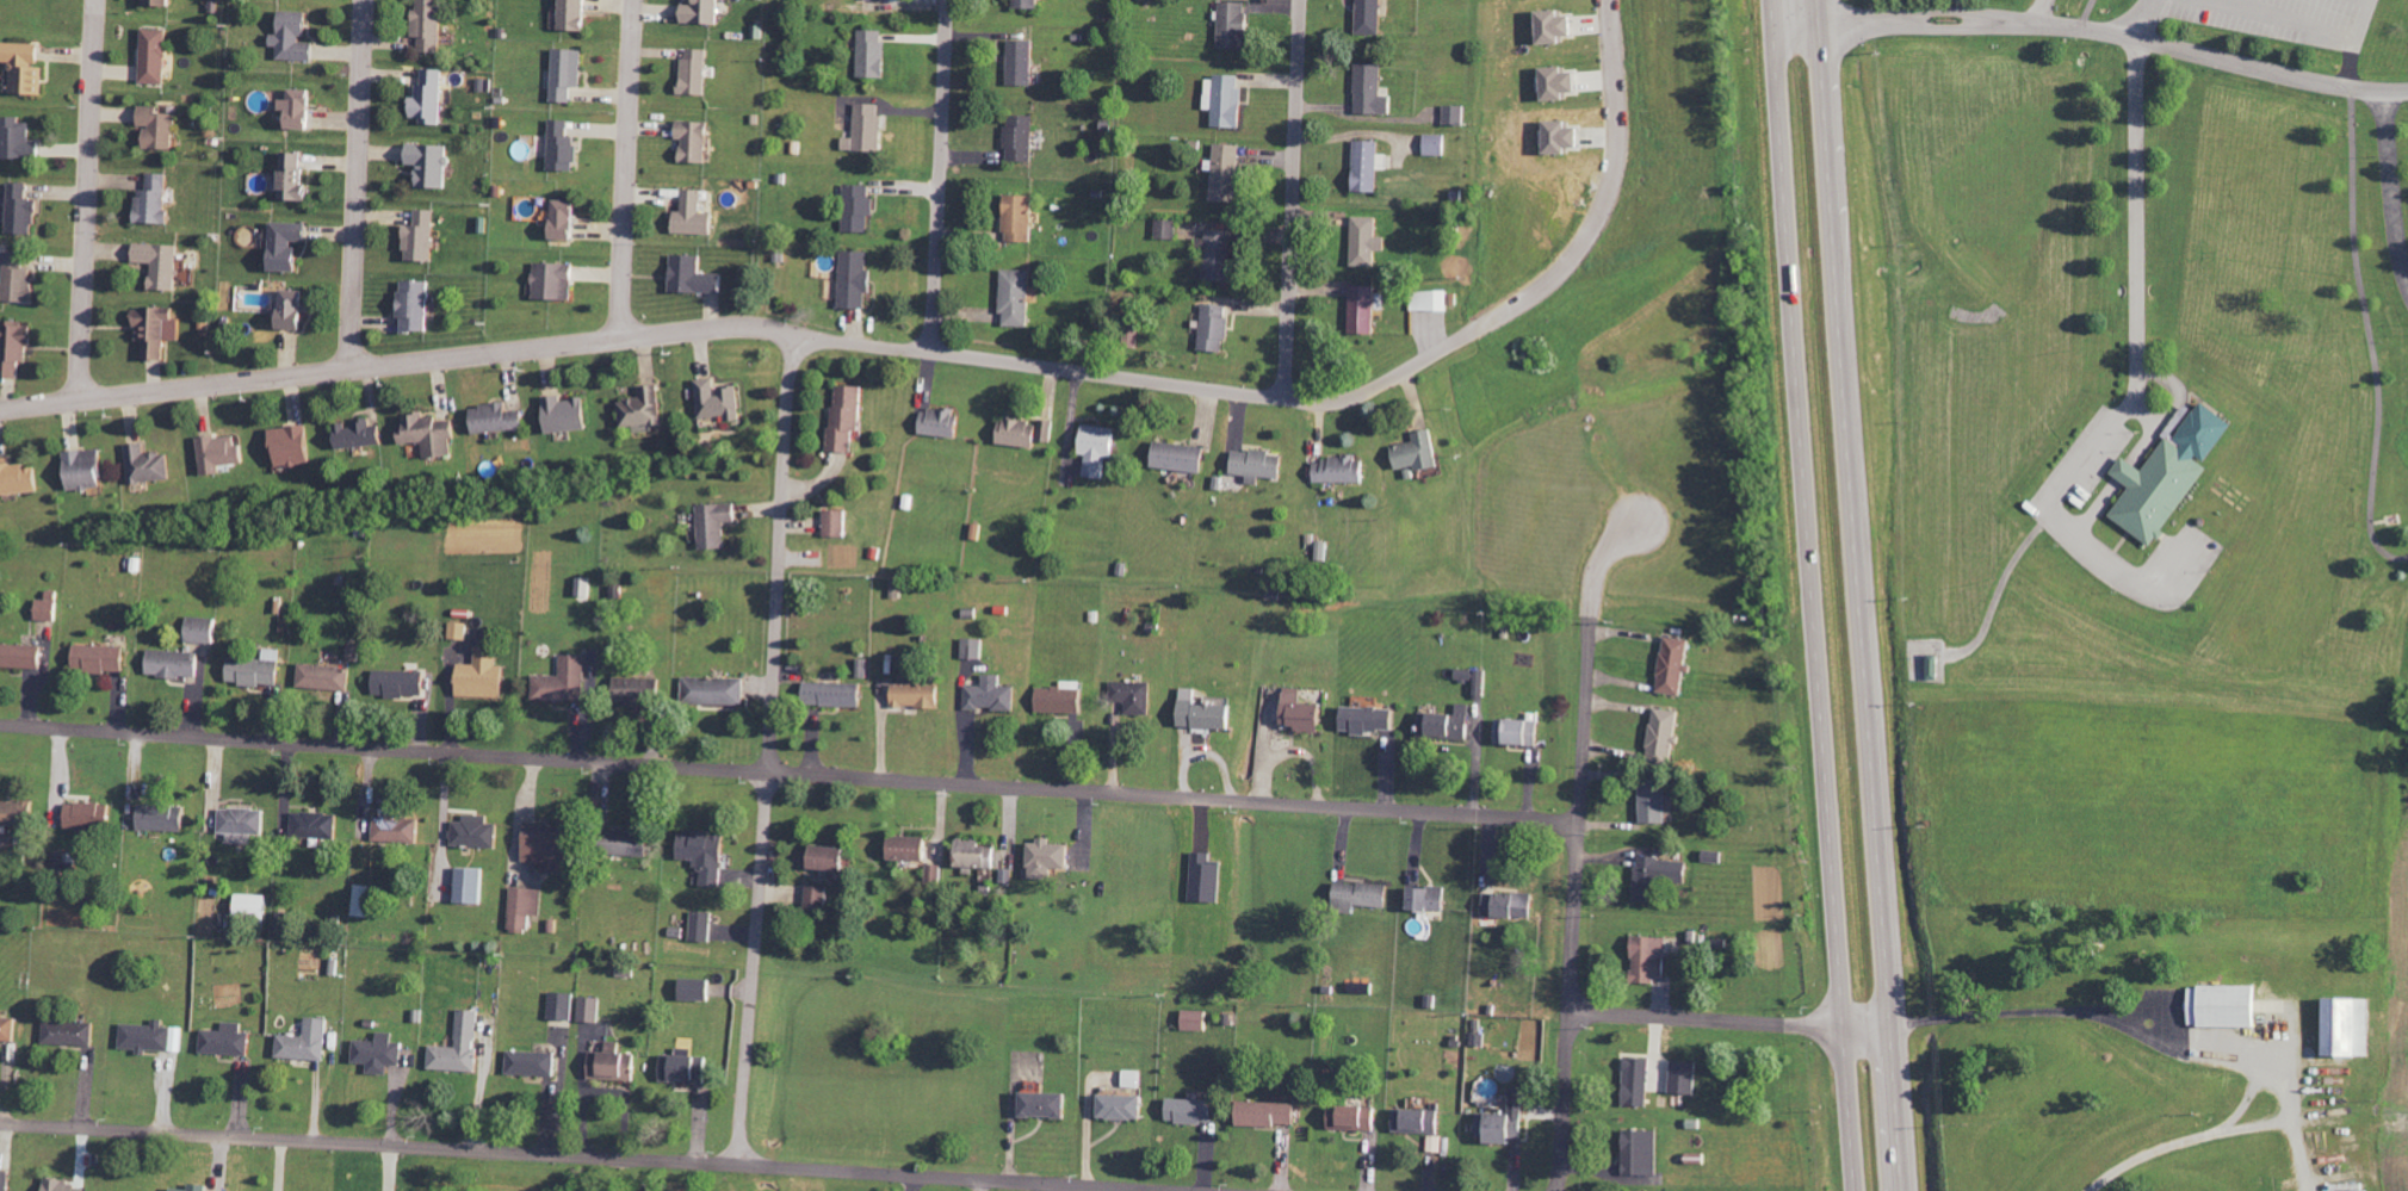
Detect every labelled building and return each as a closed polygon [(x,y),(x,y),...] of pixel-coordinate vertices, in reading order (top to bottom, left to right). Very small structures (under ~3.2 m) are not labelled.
[(423,37),(422,52),(444,53),(446,0),(419,0),(418,37),(423,37)] [(565,30),(592,31),(593,0),(566,0),(565,30)] [(724,0),(700,0),(699,4),(686,4),(685,24),(723,24),(724,0)] [(1015,8),(1042,8),(1042,0),(1015,0),(1015,8)] [(1359,34),(1384,35),(1385,0),(1360,0),(1359,34)] [(1222,47),(1250,47),(1251,13),(1248,12),(1248,2),(1223,2),(1222,47)] [(1580,16),(1568,16),(1567,9),(1546,11),(1547,44),(1570,43),(1569,36),(1581,36),(1580,16)] [(281,59),(318,60),(319,41),(311,40),(312,11),(285,11),(284,34),(276,34),(275,47),(282,47),(281,59)] [(144,83),(169,84),(171,29),(146,28),(144,83)] [(889,31),(861,30),(860,78),(888,78),(889,31)] [(1037,42),(1012,41),(1011,85),(1036,86),(1037,42)] [(47,67),(43,67),(44,44),(6,42),(6,62),(15,63),(14,94),(46,95),(47,67)] [(587,87),(588,49),(558,49),(557,102),(576,102),(576,87),(587,87)] [(711,95),(712,49),(693,49),(692,59),(686,58),(685,94),(711,95)] [(1358,114),(1396,114),(1396,96),(1384,95),(1384,64),(1359,63),(1358,114)] [(1572,99),(1572,92),(1584,92),(1583,72),(1571,73),(1571,67),(1544,67),(1545,100),(1572,99)] [(413,117),(424,117),(424,124),(444,125),(446,69),(426,69),(425,85),(420,85),(419,96),(414,96),(413,117)] [(1246,76),(1208,76),(1208,110),(1216,110),(1216,126),(1244,127),(1246,76)] [(292,111),(292,128),(316,129),(318,90),(295,89),(294,100),(286,99),(286,110),(292,111)] [(857,138),(847,137),(847,151),(884,152),(886,104),(858,103),(857,138)] [(1467,126),(1468,106),(1446,105),(1445,126),(1467,126)] [(178,149),(178,113),(162,113),(162,106),(143,106),(143,128),(149,128),(149,149),(178,149)] [(1037,115),(1013,115),(1013,126),(1008,126),(1008,151),(1011,151),(1011,161),(1037,162),(1037,115)] [(4,159),(42,159),(41,141),(33,141),(32,123),(23,123),(23,117),(4,117),(4,159)] [(553,170),(580,171),(581,137),(572,137),(573,120),(554,119),(553,170)] [(685,163),(713,163),(714,122),(682,121),(681,140),(686,140),(685,163)] [(1449,156),(1449,135),(1427,134),(1426,155),(1449,156)] [(1392,155),(1383,154),(1383,141),(1358,141),(1357,192),(1382,193),(1382,170),(1392,170),(1392,155)] [(450,189),(451,146),(411,144),(410,165),(421,166),(420,187),(450,189)] [(1215,202),(1241,202),(1243,145),(1217,144),(1215,202)] [(308,152),(283,153),(284,201),(309,200),(308,152)] [(169,174),(150,173),(150,190),(140,189),(139,223),(173,225),(173,210),(168,210),(169,174)] [(30,183),(12,182),(11,233),(39,234),(40,199),(29,199),(30,183)] [(847,232),(873,232),(873,216),(878,216),(878,196),(873,196),(873,186),(848,185),(847,232)] [(719,213),(706,213),(706,190),(687,189),(686,212),(679,211),(678,234),(718,235),(719,213)] [(1037,196),(1009,195),(1008,242),(1036,242),(1037,196)] [(556,239),(580,240),(582,201),(558,200),(556,239)] [(409,261),(436,261),(437,210),(419,209),(418,225),(410,225),(409,261)] [(1380,236),(1380,216),(1356,216),(1355,267),(1379,267),(1379,251),(1389,251),(1390,236),(1380,236)] [(1178,220),(1158,219),(1158,239),(1178,239),(1178,220)] [(301,272),(302,244),(310,244),(310,223),(276,222),(274,271),(301,272)] [(1234,231),(1209,229),(1209,239),(1200,238),(1200,253),(1206,253),(1205,281),(1232,282),(1234,231)] [(181,245),(137,243),(137,263),(154,264),(153,290),(179,291),(181,245)] [(842,308),(870,309),(871,293),(876,293),(876,271),(870,271),(871,252),(843,251),(842,308)] [(34,252),(7,252),(6,301),(33,302),(34,252)] [(728,293),(728,274),(705,274),(705,256),(675,255),(674,292),(728,293)] [(537,300),(577,301),(577,264),(537,263),(537,300)] [(1035,270),(1005,270),(1005,315),(1009,315),(1009,327),(1034,328),(1035,270)] [(431,281),(403,282),(404,332),(432,331),(431,281)] [(1378,285),(1353,286),(1354,336),(1379,335),(1378,310),(1384,310),(1384,298),(1378,299),(1378,285)] [(309,291),(284,290),(283,329),(308,330),(309,291)] [(1452,311),(1451,290),(1413,292),(1414,312),(1452,311)] [(1227,351),(1227,340),(1231,340),(1232,306),(1222,305),(1223,297),(1204,296),(1203,351),(1227,351)] [(178,308),(139,307),(138,340),(148,340),(147,360),(168,360),(169,340),(183,340),(183,319),(177,319),(178,308)] [(1,378),(22,379),(22,363),(29,363),(29,346),(35,346),(35,323),(2,322),(1,378)] [(704,419),(730,416),(730,423),(746,421),(742,387),(719,389),(718,378),(699,380),(704,419)] [(665,428),(661,385),(643,387),(644,399),(623,401),(626,432),(665,428)] [(857,453),(858,434),(865,434),(867,387),(836,385),(834,452),(857,453)] [(593,430),(591,398),(564,400),(564,396),(548,397),(550,432),(593,430)] [(2228,423),(2196,402),(2170,441),(2163,436),(2140,471),(2119,457),(2107,475),(2125,487),(2105,518),(2148,547),(2203,465),(2200,463),(2228,423)] [(528,431),(527,411),(509,411),(509,404),(476,406),(477,433),(528,431)] [(926,409),(925,436),(963,438),(964,411),(926,409)] [(428,459),(457,457),(456,438),(459,437),(458,421),(439,422),(438,414),(406,416),(407,425),(403,425),(404,445),(427,443),(428,459)] [(341,450),(387,444),(384,425),(373,426),(372,420),(350,423),(337,425),(341,450)] [(1041,447),(1041,440),(1050,440),(1051,422),(1004,420),(1003,445),(1041,447)] [(1122,428),(1087,425),(1083,455),(1091,456),(1088,477),(1109,479),(1111,458),(1119,459),(1122,428)] [(277,427),(277,466),(312,466),(312,427),(277,427)] [(1415,434),(1416,441),(1392,447),(1398,471),(1419,466),(1421,472),(1443,467),(1434,429),(1415,434)] [(225,474),(223,466),(248,463),(245,445),(240,446),(238,434),(201,439),(206,477),(225,474)] [(174,479),(171,452),(148,455),(147,443),(128,445),(133,485),(174,479)] [(1208,472),(1210,446),(1159,443),(1158,470),(1208,472)] [(71,490),(106,489),(104,450),(70,452),(71,490)] [(1264,478),(1287,479),(1288,453),(1238,451),(1237,475),(1251,475),(1250,484),(1264,485),(1264,478)] [(1318,484),(1370,483),(1370,458),(1318,459),(1318,484)] [(39,468),(28,468),(27,464),(12,465),(12,459),(0,459),(0,495),(40,493),(39,468)] [(703,550),(729,549),(729,523),(739,523),(739,504),(701,505),(703,550)] [(850,511),(827,511),(826,536),(850,537),(850,511)] [(579,595),(593,596),(594,579),(580,578),(579,595)] [(61,598),(39,597),(38,621),(60,621),(61,598)] [(217,643),(217,618),(190,618),(190,643),(217,643)] [(471,623),(451,622),(450,639),(470,641),(471,623)] [(1690,669),(1694,640),(1668,637),(1661,693),(1685,696),(1689,669),(1690,669)] [(985,660),(985,639),(965,638),(964,659),(985,660)] [(45,668),(46,645),(0,644),(0,667),(45,668)] [(348,660),(361,662),(362,646),(350,644),(348,660)] [(129,647),(79,646),(78,672),(128,673),(129,647)] [(462,697),(508,698),(509,666),(499,666),(500,647),(478,646),(478,665),(462,664),(462,697)] [(232,658),(230,684),(282,686),(283,650),(268,649),(268,660),(232,658)] [(150,676),(204,679),(205,653),(151,650),(150,676)] [(587,656),(563,656),(563,676),(536,675),(536,700),(586,701),(587,656)] [(352,691),(353,667),(302,665),(301,689),(352,691)] [(428,697),(428,672),(378,670),(377,695),(428,697)] [(895,708),(944,709),(944,685),(922,684),(922,675),(903,674),(903,684),(896,684),(895,708)] [(968,710),(1018,711),(1019,687),(1005,687),(1005,676),(986,675),(986,686),(968,685),(968,710)] [(664,705),(663,678),(617,679),(617,707),(664,705)] [(748,706),(748,679),(686,678),(686,705),(748,706)] [(1085,713),(1085,681),(1063,681),(1063,688),(1040,688),(1040,713),(1085,713)] [(1128,702),(1128,720),(1154,721),(1155,682),(1113,681),(1113,702),(1128,702)] [(866,707),(867,684),(809,682),(808,706),(866,707)] [(1183,727),(1237,729),(1238,705),(1200,704),(1201,689),(1184,688),(1183,727)] [(1330,707),(1305,704),(1307,690),(1289,688),(1285,727),(1327,732),(1330,707)] [(1460,714),(1428,714),(1428,725),(1434,725),(1434,738),(1472,739),(1472,704),(1460,704),(1460,714)] [(1399,734),(1400,709),(1349,707),(1348,732),(1399,734)] [(1684,713),(1659,708),(1648,759),(1673,764),(1684,713)] [(1501,720),(1501,746),(1543,745),(1542,719),(1501,720)] [(1643,823),(1669,824),(1670,784),(1645,783),(1643,823)] [(13,827),(36,828),(36,803),(0,802),(0,834),(13,835),(13,827)] [(71,803),(69,829),(114,831),(115,805),(71,803)] [(142,831),(187,832),(188,807),(143,806),(142,831)] [(234,844),(254,844),(255,836),(267,836),(268,810),(223,809),(222,834),(234,834),(234,844)] [(340,814),(296,812),(295,838),(340,839),(340,814)] [(376,842),(421,843),(422,819),(404,818),(404,815),(377,814),(376,842)] [(501,825),(491,824),(491,816),(467,815),(467,822),(455,822),(454,846),(500,848),(501,825)] [(527,862),(546,863),(546,873),(575,875),(577,828),(529,825),(527,862)] [(619,855),(652,857),(653,833),(619,832),(619,855)] [(705,887),(726,888),(728,834),(684,832),(682,860),(698,861),(698,870),(706,870),(705,887)] [(895,860),(932,862),(934,838),(896,836),(895,860)] [(1003,848),(986,847),(987,840),(962,840),(961,868),(1002,869),(1003,848)] [(1075,844),(1056,844),(1056,841),(1034,841),(1034,869),(1026,869),(1026,880),(1061,880),(1062,869),(1075,870),(1075,844)] [(852,848),(814,847),(813,870),(851,871),(852,848)] [(1691,860),(1640,858),(1638,902),(1660,902),(1661,882),(1690,884),(1691,860)] [(930,881),(945,881),(945,865),(930,865),(930,881)] [(460,904),(486,904),(487,869),(461,869),(460,904)] [(1340,907),(1391,908),(1391,884),(1340,883),(1340,907)] [(373,918),(374,886),(358,885),(357,918),(373,918)] [(810,911),(830,912),(831,887),(811,886),(810,911)] [(534,916),(545,916),(546,890),(513,888),(512,932),(534,933),(534,916)] [(1413,888),(1412,911),(1449,912),(1450,888),(1413,888)] [(1487,893),(1487,917),(1536,918),(1536,894),(1487,893)] [(270,921),(271,896),(241,895),(240,920),(270,921)] [(716,913),(695,912),(693,942),(714,943),(716,913)] [(1657,985),(1657,977),(1668,978),(1669,938),(1637,937),(1635,984),(1657,985)] [(681,1000),(715,1001),(715,980),(682,979),(681,1000)] [(2254,986),(2183,987),(2183,1028),(2255,1026),(2254,986)] [(576,994),(552,993),(551,1020),(575,1021),(576,994)] [(602,1023),(603,998),(582,997),(581,1022),(602,1023)] [(2365,999),(2315,999),(2316,1057),(2366,1057),(2365,999)] [(483,1011),(460,1010),(458,1047),(433,1045),(432,1070),(479,1072),(483,1011)] [(1210,1012),(1184,1011),(1184,1031),(1210,1032),(1210,1012)] [(19,1019),(0,1018),(0,1041),(18,1042),(19,1019)] [(330,1019),(308,1018),(307,1037),(281,1036),(280,1059),(329,1061),(330,1019)] [(47,1045),(96,1046),(97,1023),(48,1022),(47,1045)] [(185,1053),(185,1028),(165,1028),(165,1025),(125,1023),(124,1049),(142,1050),(142,1052),(185,1053)] [(204,1054),(251,1056),(252,1033),(205,1031),(204,1054)] [(381,1042),(358,1041),(357,1063),(372,1064),(371,1074),(391,1075),(392,1065),(405,1066),(406,1044),(396,1043),(396,1033),(381,1033),(381,1042)] [(639,1081),(640,1055),(623,1054),(623,1042),(609,1042),(609,1053),(593,1052),(592,1079),(639,1081)] [(510,1075),(558,1076),(559,1053),(511,1051),(510,1075)] [(712,1057),(664,1056),(663,1082),(711,1083),(712,1057)] [(1652,1060),(1634,1059),(1632,1104),(1650,1105),(1652,1060)] [(1698,1094),(1699,1063),(1673,1062),(1672,1093),(1698,1094)] [(1143,1071),(1127,1070),(1126,1086),(1142,1087),(1143,1071)] [(1513,1113),(1481,1111),(1481,1140),(1526,1141),(1528,1088),(1513,1088),(1513,1113)] [(1070,1093),(1022,1091),(1021,1115),(1069,1117),(1070,1093)] [(1145,1120),(1146,1094),(1104,1093),(1103,1118),(1145,1120)] [(1216,1099),(1170,1098),(1169,1122),(1215,1123),(1216,1099)] [(1242,1124),(1299,1126),(1300,1102),(1243,1100),(1242,1124)] [(1379,1130),(1380,1106),(1332,1104),(1332,1128),(1379,1130)] [(1443,1109),(1394,1108),(1394,1132),(1443,1132),(1443,1109)] [(1660,1175),(1660,1129),(1628,1130),(1629,1175),(1660,1175)] [(13,1172),(0,1172),(0,1190),(13,1190),(13,1172)] [(74,1187),(75,1181),(49,1180),(48,1190),(89,1190),(89,1188),(74,1187)]
